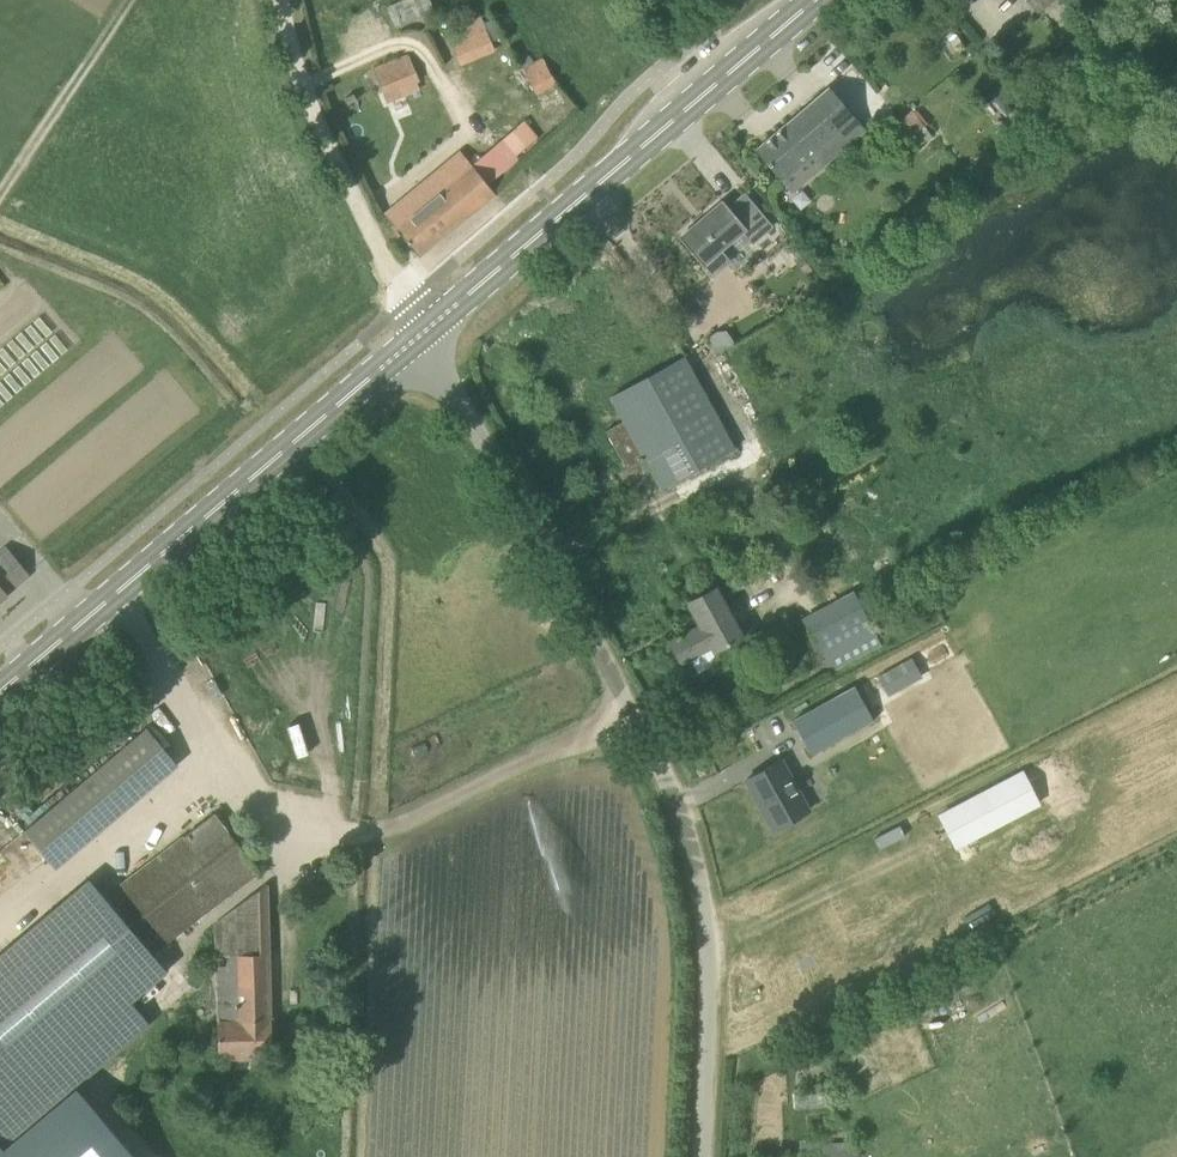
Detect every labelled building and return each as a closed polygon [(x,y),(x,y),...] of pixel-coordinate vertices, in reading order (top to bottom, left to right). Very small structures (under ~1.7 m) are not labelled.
[(436,10),(432,0),(399,0),(386,6),(396,27),(436,10)] [(461,65),(495,51),(484,22),(449,37),(461,65)] [(390,104),(406,98),(403,88),(420,82),(409,53),(375,67),(390,104)] [(538,94),(557,83),(541,57),(523,68),(538,94)] [(822,165),(866,127),(829,87),(828,88),(757,148),(755,149),(783,181),(814,155),(822,165)] [(913,107),(894,122),(907,138),(926,122),(913,107)] [(492,182),(541,135),(524,117),(475,163),(492,182)] [(419,257),(496,193),(461,153),(385,214),(396,227),(395,227),(419,257)] [(774,226),(745,191),(728,206),(724,200),(680,238),(704,265),(739,235),(745,242),(753,243),(774,226)] [(662,489),(735,448),(685,356),(611,396),(623,420),(606,430),(627,468),(645,459),(662,489)] [(9,552),(0,560),(0,600),(7,594),(29,575),(9,552)] [(716,651),(743,636),(716,588),(688,602),(701,625),(681,636),(676,637),(677,638),(670,642),(682,663),(712,645),(716,651)] [(832,670),(884,642),(855,588),(804,616),(832,670)] [(914,655),(878,673),(889,693),(924,674),(914,655)] [(811,754),(874,719),(856,686),(793,721),(811,754)] [(152,725),(24,825),(54,864),(182,764),(152,725)] [(745,778),(773,828),(808,809),(780,759),(745,778)] [(1017,767),(932,810),(948,842),(1034,799),(1017,767)] [(169,941),(241,885),(260,870),(215,813),(124,883),(169,941)] [(97,873),(0,945),(0,1130),(66,1081),(148,1020),(130,997),(169,969),(97,873)] [(213,925),(218,1057),(271,1055),(266,884),(213,925)] [(75,1091),(66,1081),(0,1130),(0,1156),(131,1156),(75,1091)] [(847,1144),(801,1145),(801,1156),(848,1156),(847,1144)]
